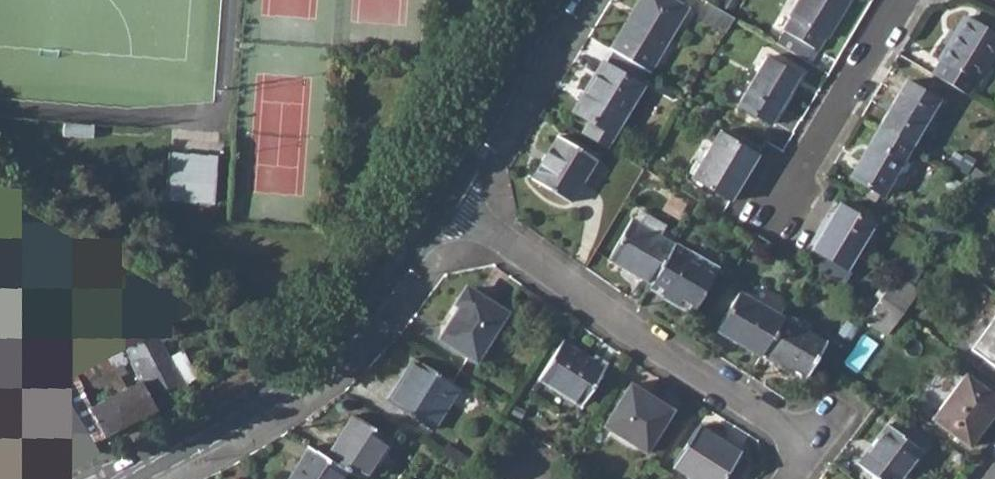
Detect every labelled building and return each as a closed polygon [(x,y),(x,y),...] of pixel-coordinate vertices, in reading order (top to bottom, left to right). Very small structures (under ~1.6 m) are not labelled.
[(650,75),(689,10),(672,0),(642,0),(611,52),(650,75)] [(850,0),(801,0),(782,31),(786,33),(778,46),(806,63),(814,50),(819,53),(850,0)] [(702,19),(727,33),(734,20),(710,5),(702,19)] [(967,97),(975,84),(977,85),(994,54),(994,36),(963,18),(938,62),(940,64),(933,77),(967,97)] [(738,107),(771,126),(799,78),(766,59),(738,107)] [(583,134),(608,148),(644,89),(603,64),(574,112),(591,122),(583,134)] [(879,129),(911,148),(938,103),(905,84),(879,129)] [(851,178),(882,197),(911,148),(879,129),(851,178)] [(691,182),(730,205),(758,156),(719,133),(691,182)] [(533,180),(572,203),(597,161),(559,138),(533,180)] [(169,150),(165,195),(211,199),(215,154),(169,150)] [(144,153),(143,164),(160,165),(161,154),(144,153)] [(813,251),(847,270),(874,226),(840,207),(813,251)] [(608,260),(652,286),(675,247),(631,222),(608,260)] [(650,289),(694,314),(719,272),(675,247),(652,286),(650,289)] [(881,298),(903,315),(920,292),(897,276),(881,298)] [(59,385),(53,388),(37,363),(43,358),(0,290),(0,447),(15,471),(24,465),(81,428),(78,422),(66,398),(59,385)] [(439,339),(477,362),(508,312),(474,290),(468,290),(462,294),(444,322),(447,325),(439,339)] [(718,332),(761,357),(764,353),(783,319),(740,294),(718,332)] [(866,320),(887,336),(903,315),(881,298),(877,305),(866,320)] [(994,368),(994,316),(970,349),(994,368)] [(783,319),(764,353),(808,379),(827,344),(783,319)] [(139,382),(152,406),(185,388),(180,381),(166,357),(151,331),(120,349),(128,363),(139,382)] [(538,380),(580,406),(604,368),(562,341),(538,380)] [(59,385),(66,398),(128,363),(120,349),(59,385)] [(178,350),(166,357),(180,381),(192,374),(178,350)] [(386,401),(433,429),(459,388),(413,359),(386,401)] [(970,445),(994,410),(994,401),(962,377),(933,417),(970,445)] [(152,406),(139,382),(91,409),(93,413),(78,422),(81,428),(90,445),(155,410),(152,406)] [(603,426),(646,452),(672,410),(629,384),(603,426)] [(326,456),(347,470),(361,478),(365,478),(390,439),(352,415),(326,456)] [(691,478),(725,478),(740,454),(698,427),(673,468),(691,478)] [(875,478),(906,478),(925,455),(889,427),(858,466),(875,478)] [(347,470),(326,456),(309,446),(288,478),(342,478),(347,470)]
